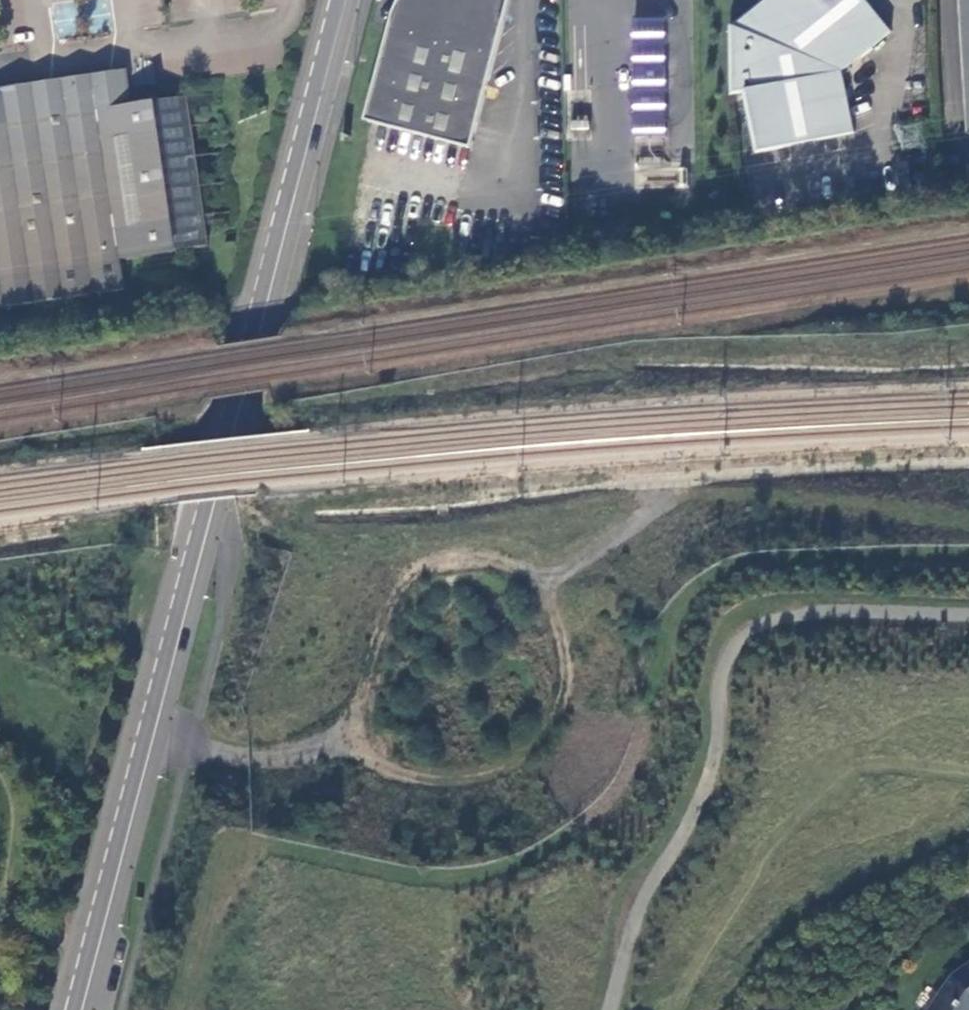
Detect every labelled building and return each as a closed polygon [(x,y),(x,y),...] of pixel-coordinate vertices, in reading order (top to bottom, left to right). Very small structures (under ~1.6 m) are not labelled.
[(507,0),(408,0),(401,9),(371,126),(470,152),(501,25),(507,0)] [(862,0),(765,0),(731,28),(733,97),(743,97),(758,156),(854,136),(842,78),(890,36),(862,0)] [(666,137),(663,14),(635,15),(635,136),(666,137)] [(123,294),(118,261),(207,248),(186,102),(125,109),(122,81),(82,87),(0,98),(0,310),(123,294)] [(930,1009),(968,1009),(968,966),(954,976),(930,1009)]
